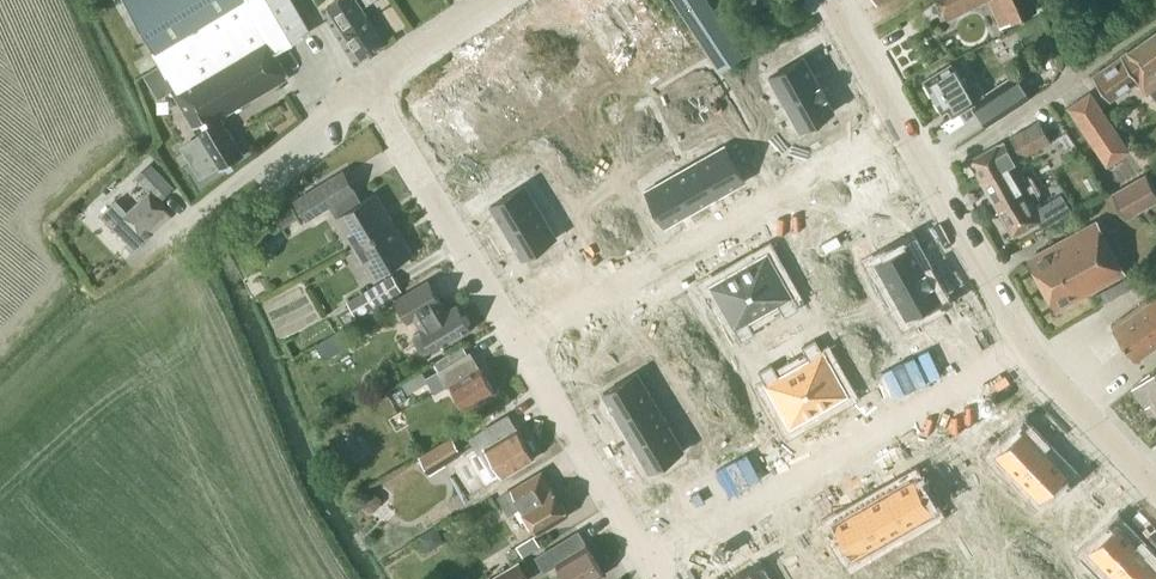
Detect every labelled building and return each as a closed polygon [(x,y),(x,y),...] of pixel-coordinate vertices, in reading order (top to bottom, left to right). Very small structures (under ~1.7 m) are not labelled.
[(310,30),(292,0),(126,0),(156,50),(152,52),(167,76),(167,77),(168,76),(176,88),(197,75),(215,106),(235,94),(241,105),(290,76),(275,51),(310,30)] [(358,0),(337,0),(328,6),(345,31),(346,30),(362,55),(366,53),(379,45),(379,44),(383,42),(367,17),(368,16),(358,0)] [(584,8),(607,42),(632,25),(615,0),(596,0),(584,8)] [(658,8),(653,0),(615,0),(632,25),(658,8)] [(721,70),(743,55),(707,0),(674,0),(721,70)] [(948,19),(984,0),(938,0),(948,19)] [(1038,10),(1033,0),(989,0),(1001,27),(1038,10)] [(686,65),(702,53),(683,24),(666,36),(686,65)] [(1122,55),(1093,75),(1110,100),(1138,80),(1147,94),(1151,91),(1155,99),(1155,31),(1122,55)] [(548,32),(522,49),(545,84),(571,66),(548,32)] [(522,49),(497,66),(519,101),(545,84),(522,49)] [(804,56),(769,77),(784,103),(820,83),(804,56)] [(448,119),(481,93),(456,62),(409,100),(430,125),(444,115),(448,119)] [(953,115),(986,95),(977,80),(966,86),(952,62),(924,79),(943,111),(949,107),(953,115)] [(221,117),(241,105),(235,94),(215,106),(197,75),(176,88),(173,90),(200,135),(189,142),(201,163),(213,156),(220,169),(244,155),(221,117)] [(749,108),(759,103),(770,128),(788,120),(773,88),(766,91),(762,81),(741,91),(749,108)] [(1030,97),(1020,81),(977,109),(987,125),(1030,97)] [(820,83),(784,103),(799,130),(835,110),(820,83)] [(1108,164),(1130,150),(1091,91),(1068,106),(1108,164)] [(453,152),(494,127),(484,111),(443,135),(453,152)] [(1022,157),(1051,141),(1040,120),(1011,137),(1022,157)] [(789,132),(770,140),(779,164),(799,157),(789,132)] [(1015,174),(1021,170),(1004,141),(970,160),(982,180),(1010,165),(1015,174)] [(724,145),(698,160),(718,196),(745,180),(724,145)] [(545,168),(565,205),(599,187),(579,149),(545,168)] [(698,160),(672,175),(693,211),(718,196),(698,160)] [(151,163),(136,178),(149,192),(150,191),(159,201),(172,189),(174,187),(169,182),(151,163)] [(1026,179),(1021,170),(1015,174),(1010,165),(982,180),(981,180),(992,200),(988,203),(989,205),(994,203),(995,204),(1024,188),(1030,199),(1042,191),(1033,175),(1026,179)] [(376,192),(362,201),(343,170),(295,199),(307,218),(330,205),(355,246),(394,223),(376,192)] [(1145,172),(1112,191),(1127,218),(1155,201),(1155,191),(1145,172)] [(672,175),(645,190),(666,226),(693,211),(672,175)] [(525,184),(490,205),(505,232),(541,211),(525,184)] [(1036,209),(1030,199),(1024,188),(995,204),(994,203),(989,205),(994,213),(999,210),(1014,235),(1039,221),(1042,228),(1072,210),(1062,193),(1036,209)] [(116,199),(100,214),(113,228),(114,226),(129,241),(126,244),(133,250),(135,248),(136,248),(146,239),(172,215),(165,208),(165,207),(159,201),(150,191),(149,192),(147,193),(136,203),(128,211),(116,199)] [(541,211),(505,232),(521,258),(557,237),(541,211)] [(1099,286),(1125,272),(1097,222),(1029,259),(1056,309),(1099,286)] [(394,223),(355,246),(373,277),(412,253),(394,223)] [(910,244),(874,264),(890,291),(926,271),(910,244)] [(768,253),(739,269),(764,313),(780,303),(787,316),(800,309),(768,253)] [(739,269),(710,286),(742,342),(755,335),(748,322),(764,313),(739,269)] [(926,271),(890,291),(905,318),(941,297),(926,271)] [(402,289),(392,273),(346,300),(357,317),(402,289)] [(446,311),(432,288),(427,280),(394,300),(408,323),(414,319),(420,329),(414,333),(412,338),(421,352),(426,353),(434,348),(435,350),(458,336),(457,336),(470,328),(456,305),(446,311)] [(1113,328),(1136,360),(1155,345),(1155,297),(1113,328)] [(342,329),(317,344),(325,359),(351,344),(342,329)] [(810,358),(794,367),(819,410),(848,394),(815,338),(803,345),(810,358)] [(469,352),(467,353),(463,346),(435,363),(439,369),(427,376),(436,392),(451,384),(466,409),(495,391),(480,366),(478,367),(469,352)] [(770,364),(758,371),(790,427),(819,410),(794,367),(778,376),(770,364)] [(1124,393),(1137,410),(1142,407),(1145,410),(1142,412),(1150,423),(1153,421),(1154,422),(1155,421),(1155,369),(1124,393)] [(637,372),(602,393),(618,419),(653,398),(637,372)] [(653,398),(618,419),(633,445),(668,424),(653,398)] [(503,475),(534,456),(517,428),(508,414),(482,429),(483,430),(470,437),(479,452),(486,448),(503,475)] [(668,424),(633,445),(649,471),(684,450),(668,424)] [(1024,428),(995,457),(1016,479),(1046,451),(1024,428)] [(430,473),(462,453),(452,436),(419,456),(430,473)] [(1046,451),(1016,479),(1038,501),(1067,473),(1046,451)] [(538,533),(569,514),(552,485),(551,486),(542,471),(498,497),(508,514),(521,506),(528,517),(527,523),(531,529),(537,531),(538,533)] [(910,477),(884,493),(905,529),(932,513),(910,477)] [(377,493),(372,493),(364,501),(364,506),(369,510),(374,510),(382,502),(382,497),(377,493)] [(884,493),(858,509),(880,544),(905,529),(884,493)] [(441,508),(427,517),(432,524),(446,516),(441,508)] [(858,509),(832,525),(853,560),(880,544),(858,509)] [(1118,524),(1088,553),(1110,575),(1139,547),(1118,524)] [(605,573),(587,544),(579,531),(536,557),(544,572),(557,564),(566,578),(595,578),(605,573)] [(516,545),(522,556),(541,545),(534,534),(516,545)] [(1110,575),(1113,578),(1150,578),(1155,573),(1155,564),(1139,547),(1110,575)] [(519,560),(488,578),(530,578),(531,578),(519,560)] [(1092,566),(1078,578),(1104,578),(1092,566)]
